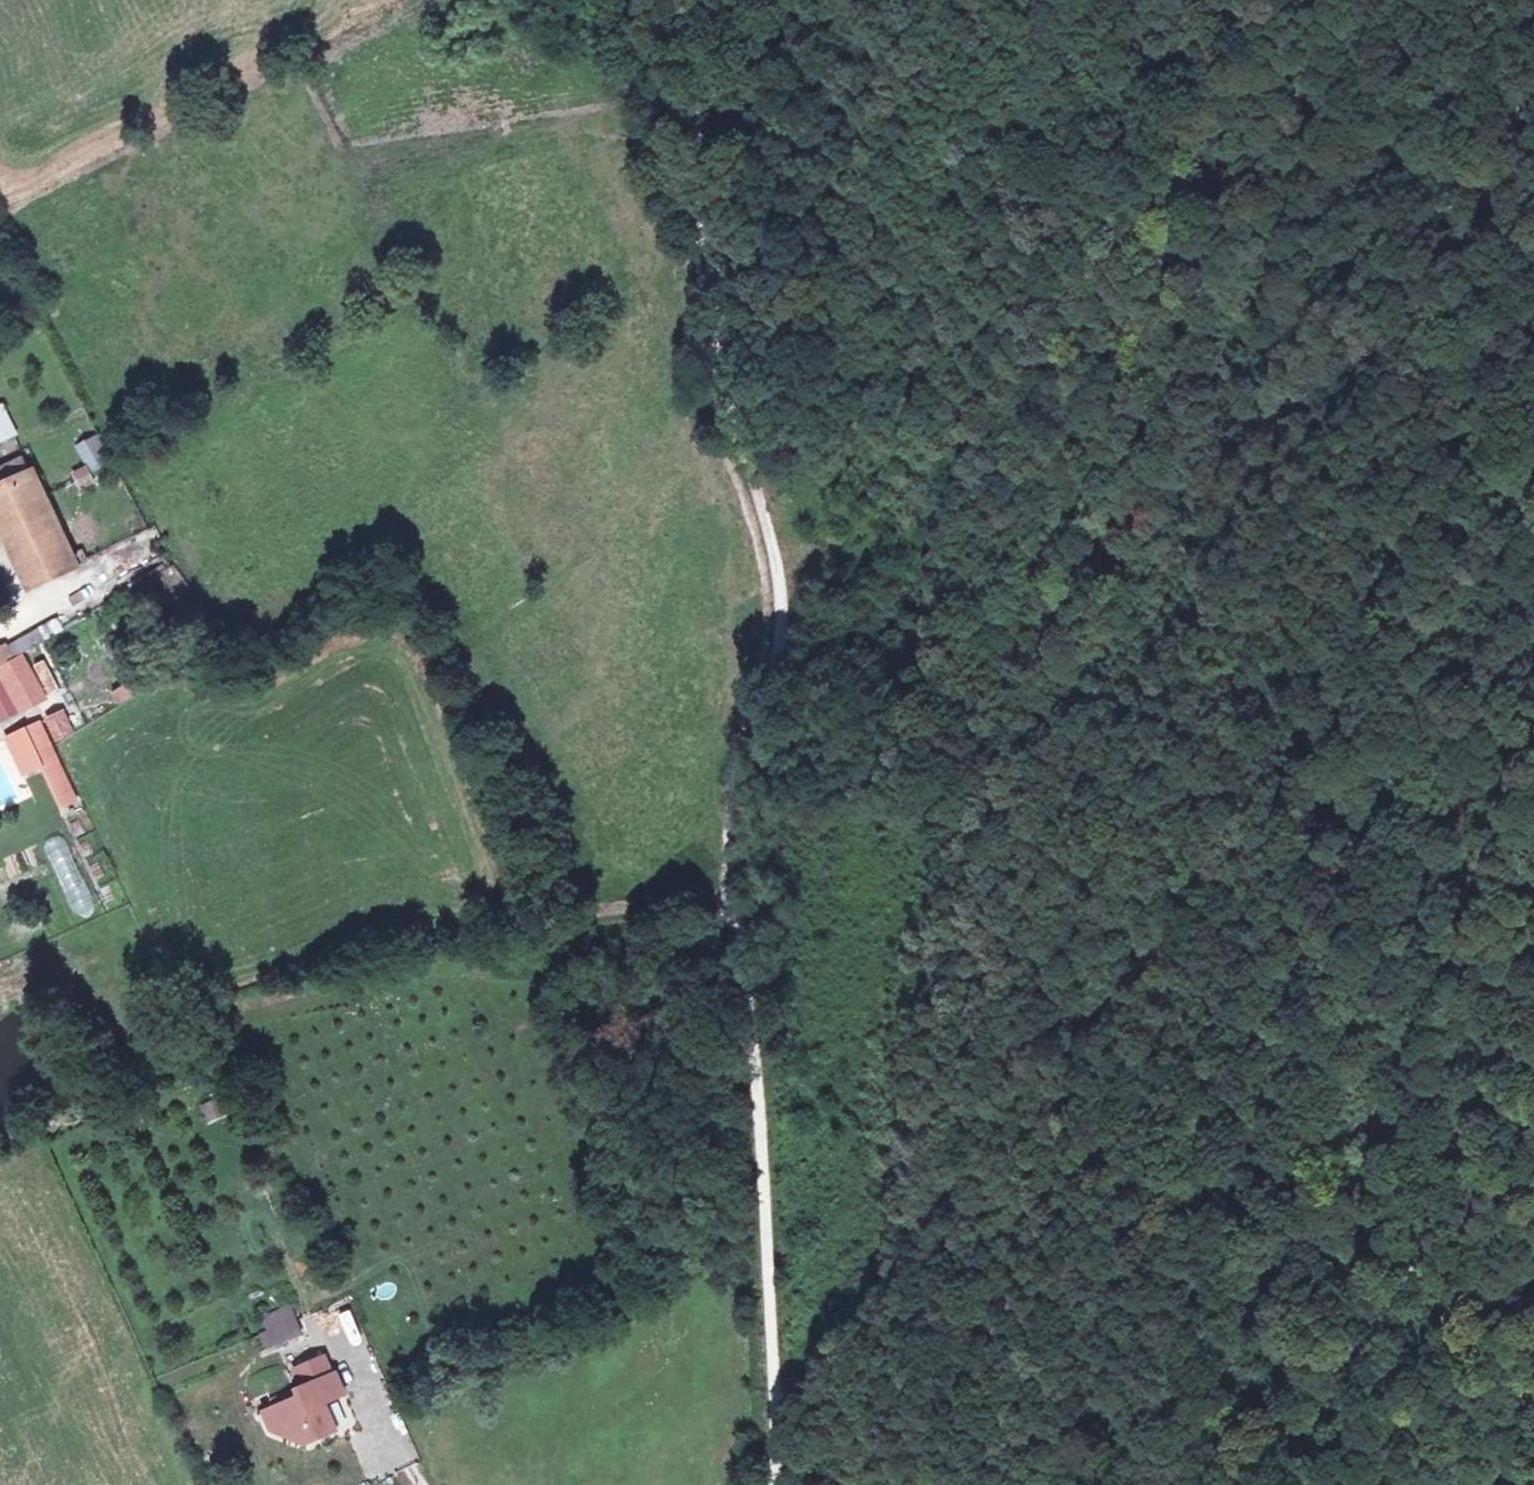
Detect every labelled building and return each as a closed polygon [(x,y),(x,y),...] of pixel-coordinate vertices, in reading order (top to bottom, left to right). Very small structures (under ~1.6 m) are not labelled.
[(18,435),(3,402),(0,403),(0,443),(18,435)] [(84,466),(72,471),(76,481),(115,466),(101,431),(75,442),(84,466)] [(1,482),(34,466),(26,449),(0,461),(0,481),(1,482)] [(1,482),(0,482),(0,513),(32,580),(78,559),(34,466),(1,482)] [(53,711),(39,717),(47,735),(61,729),(53,711)] [(28,717),(15,723),(32,757),(52,798),(65,792),(28,717)] [(15,723),(0,731),(0,738),(13,766),(32,757),(15,723)] [(76,913),(94,905),(61,833),(43,842),(76,913)] [(253,1309),(258,1323),(293,1309),(288,1296),(253,1309)] [(293,1309),(258,1323),(264,1337),(298,1323),(293,1309)] [(282,1422),(304,1433),(336,1420),(325,1392),(342,1385),(335,1367),(328,1369),(320,1348),(294,1359),(302,1379),(295,1382),(298,1389),(273,1399),(282,1422)]
